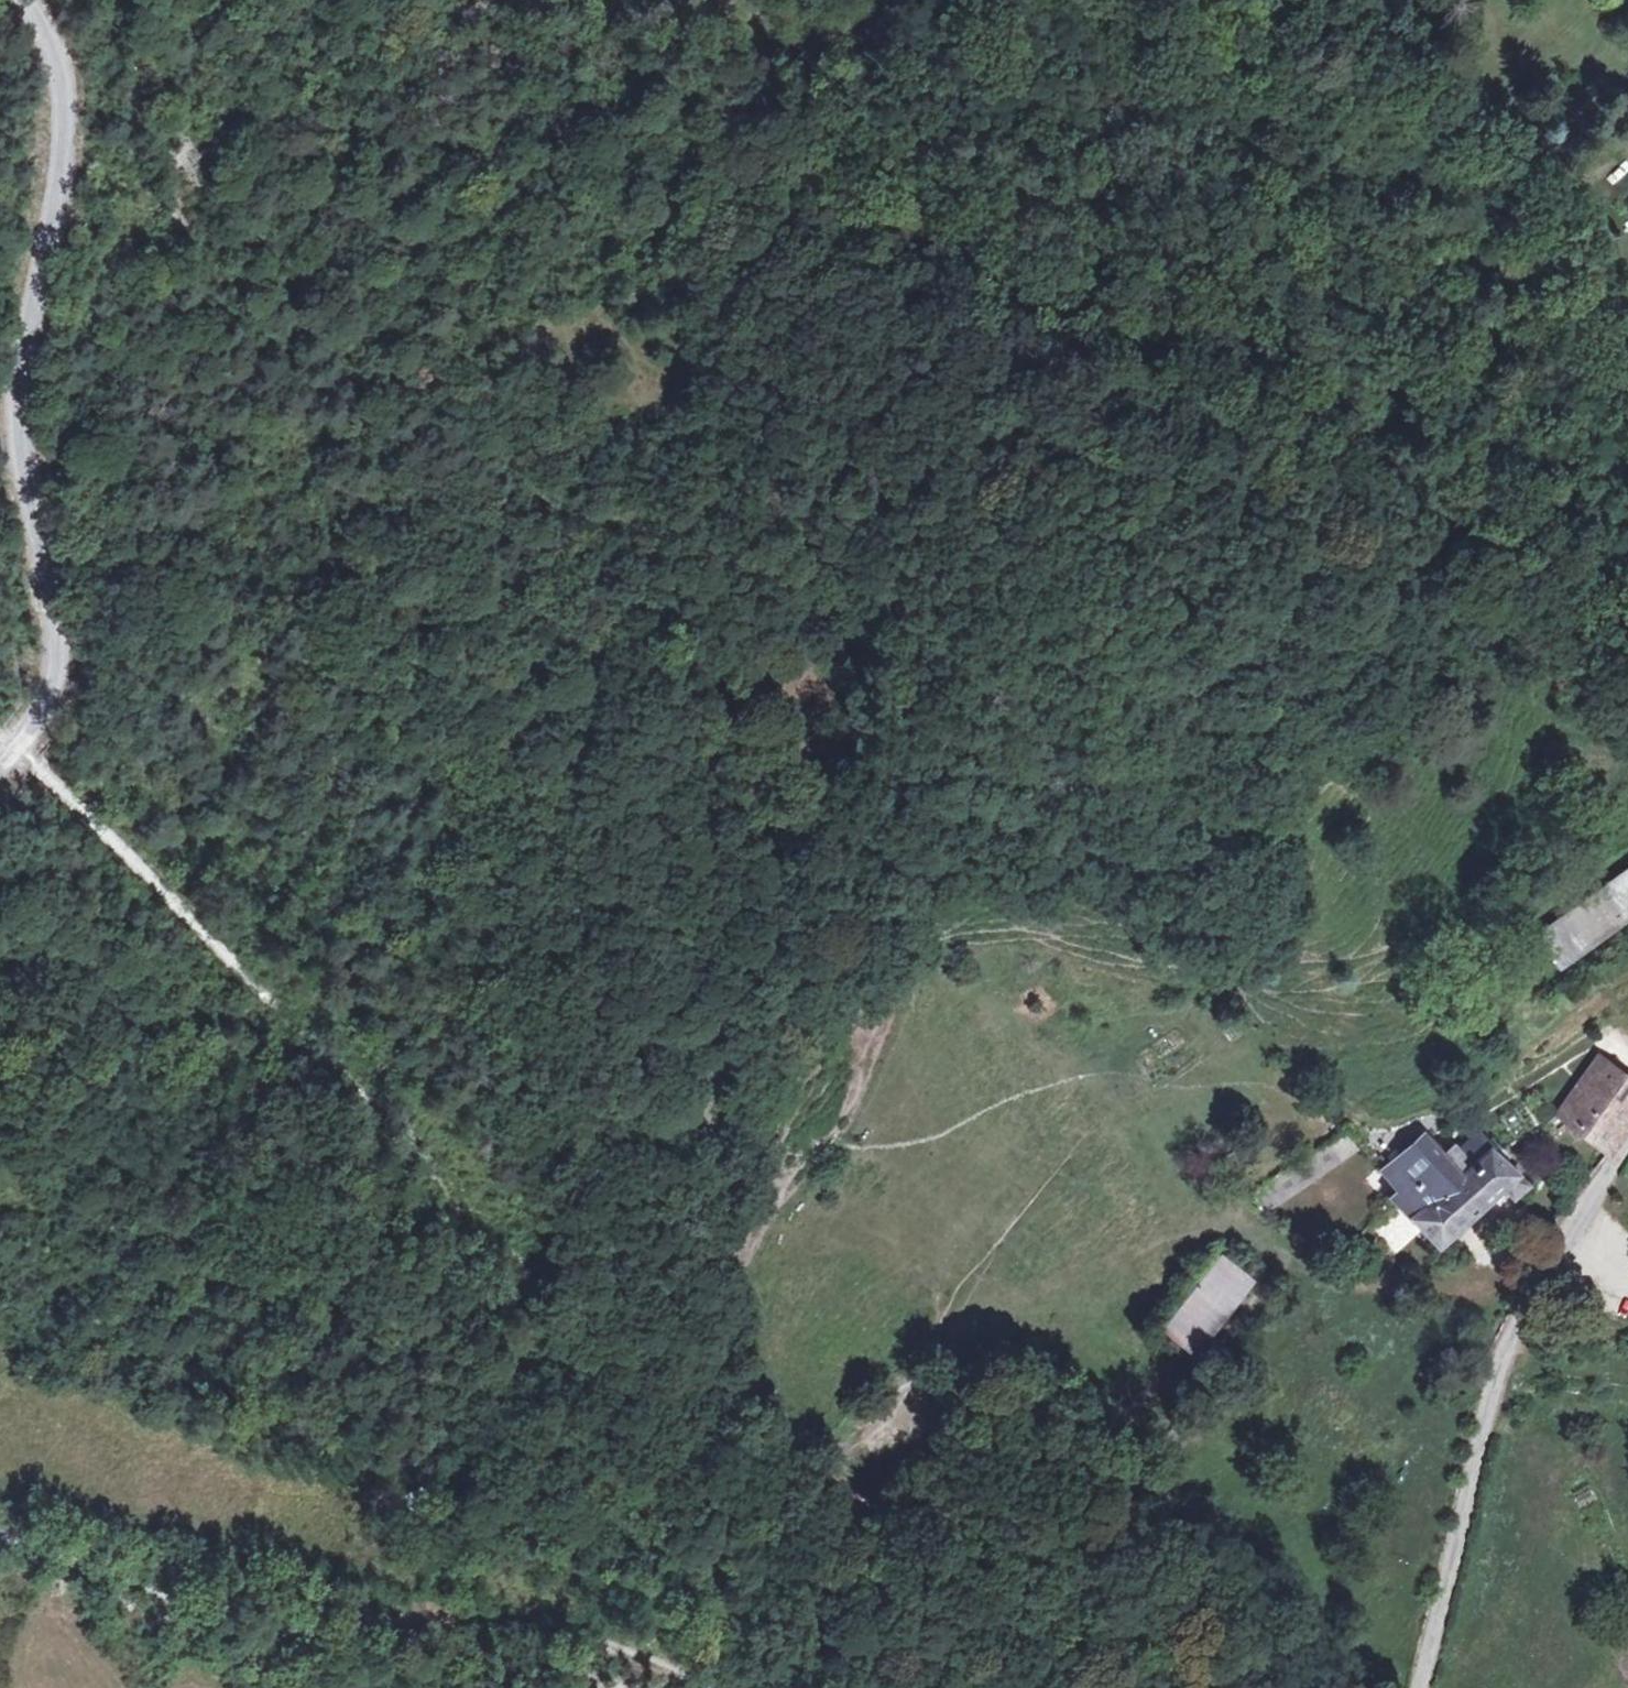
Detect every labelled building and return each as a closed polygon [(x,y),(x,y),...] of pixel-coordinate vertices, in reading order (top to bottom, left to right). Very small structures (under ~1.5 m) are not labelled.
[(1536,921),(1555,956),(1627,911),(1627,865),(1536,921)] [(1581,1048),(1544,1102),(1599,1149),(1627,1107),(1627,1082),(1581,1048)] [(1380,1165),(1394,1181),(1337,1248),(1356,1262),(1398,1208),(1433,1241),(1488,1186),(1502,1197),(1514,1183),(1498,1170),(1471,1130),(1457,1146),(1450,1139),(1441,1150),(1418,1129),(1380,1165)] [(1240,1279),(1206,1254),(1147,1333),(1180,1359),(1240,1279)]
